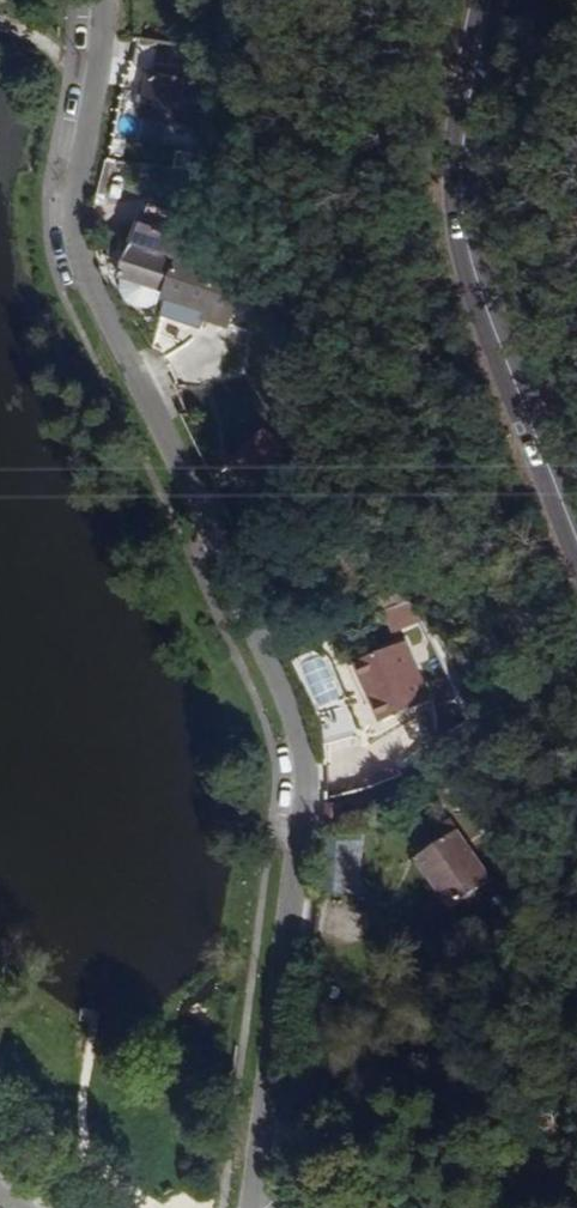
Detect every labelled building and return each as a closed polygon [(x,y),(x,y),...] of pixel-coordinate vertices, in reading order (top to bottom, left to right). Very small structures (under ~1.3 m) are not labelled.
[(145,74),(138,115),(200,125),(207,84),(145,74)] [(182,174),(179,182),(195,222),(207,178),(182,174)] [(195,222),(179,182),(177,187),(174,202),(179,205),(174,214),(169,212),(145,203),(118,277),(117,289),(122,300),(132,306),(141,308),(155,303),(162,293),(167,295),(161,311),(195,323),(198,315),(223,324),(228,309),(214,273),(183,262),(195,222)] [(218,274),(214,273),(228,309),(232,300),(248,305),(258,277),(221,264),(218,274)] [(228,309),(236,329),(239,330),(248,305),(232,300),(228,309)] [(236,329),(228,309),(226,316),(223,324),(236,329)] [(234,344),(229,358),(237,361),(242,347),(234,344)] [(252,434),(223,462),(241,480),(274,446),(257,428),(249,422),(244,427),(252,434)] [(414,596),(386,607),(395,630),(423,618),(414,596)] [(353,662),(380,721),(426,701),(399,641),(353,662)] [(308,666),(318,703),(341,697),(330,659),(308,666)] [(319,727),(321,744),(350,736),(343,705),(314,714),(319,727)] [(455,830),(416,858),(452,907),(491,879),(455,830)] [(368,896),(375,853),(349,849),(343,892),(368,896)]
